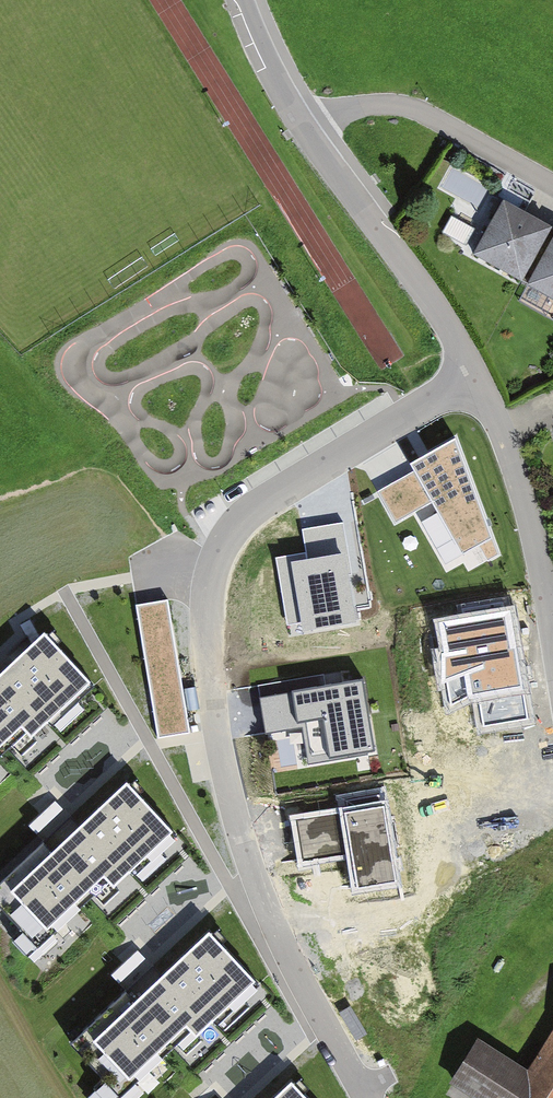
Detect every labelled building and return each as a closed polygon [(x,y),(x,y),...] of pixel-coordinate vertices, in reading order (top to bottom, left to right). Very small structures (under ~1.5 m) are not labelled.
[(552,224),(504,197),(474,250),(522,277),(552,224)] [(527,281),(552,295),(552,234),(527,281)] [(397,481),(377,491),(395,522),(432,501),(463,553),(478,544),(487,560),(497,553),(455,439),(412,464),(415,471),(397,481)] [(323,527),(304,530),(308,554),(278,559),(289,623),(301,621),(303,631),(356,622),(347,576),(352,575),(343,523),(323,527)] [(151,603),(137,605),(159,739),(189,733),(168,600),(151,603)] [(528,717),(511,610),(440,622),(444,651),(441,653),(442,685),(447,684),(450,706),(469,699),(481,698),(485,725),(528,717)] [(22,720),(32,732),(96,673),(46,620),(0,662),(0,741),(22,720)] [(358,680),(259,697),(262,714),(266,732),(304,726),(310,762),(371,751),(358,680)] [(0,877),(0,903),(31,937),(103,869),(114,881),(177,822),(127,769),(49,841),(44,836),(0,877)] [(386,804),(294,818),(298,840),(302,864),(349,856),(355,892),(399,884),(386,804)] [(126,987),(69,1040),(113,1087),(185,1020),(196,1031),(259,973),(209,919),(131,992),(126,987)] [(481,1097),(552,1097),(552,1037),(534,1067),(482,1034),(452,1080),(481,1097)] [(291,1070),(261,1097),(317,1097),(291,1070)]
